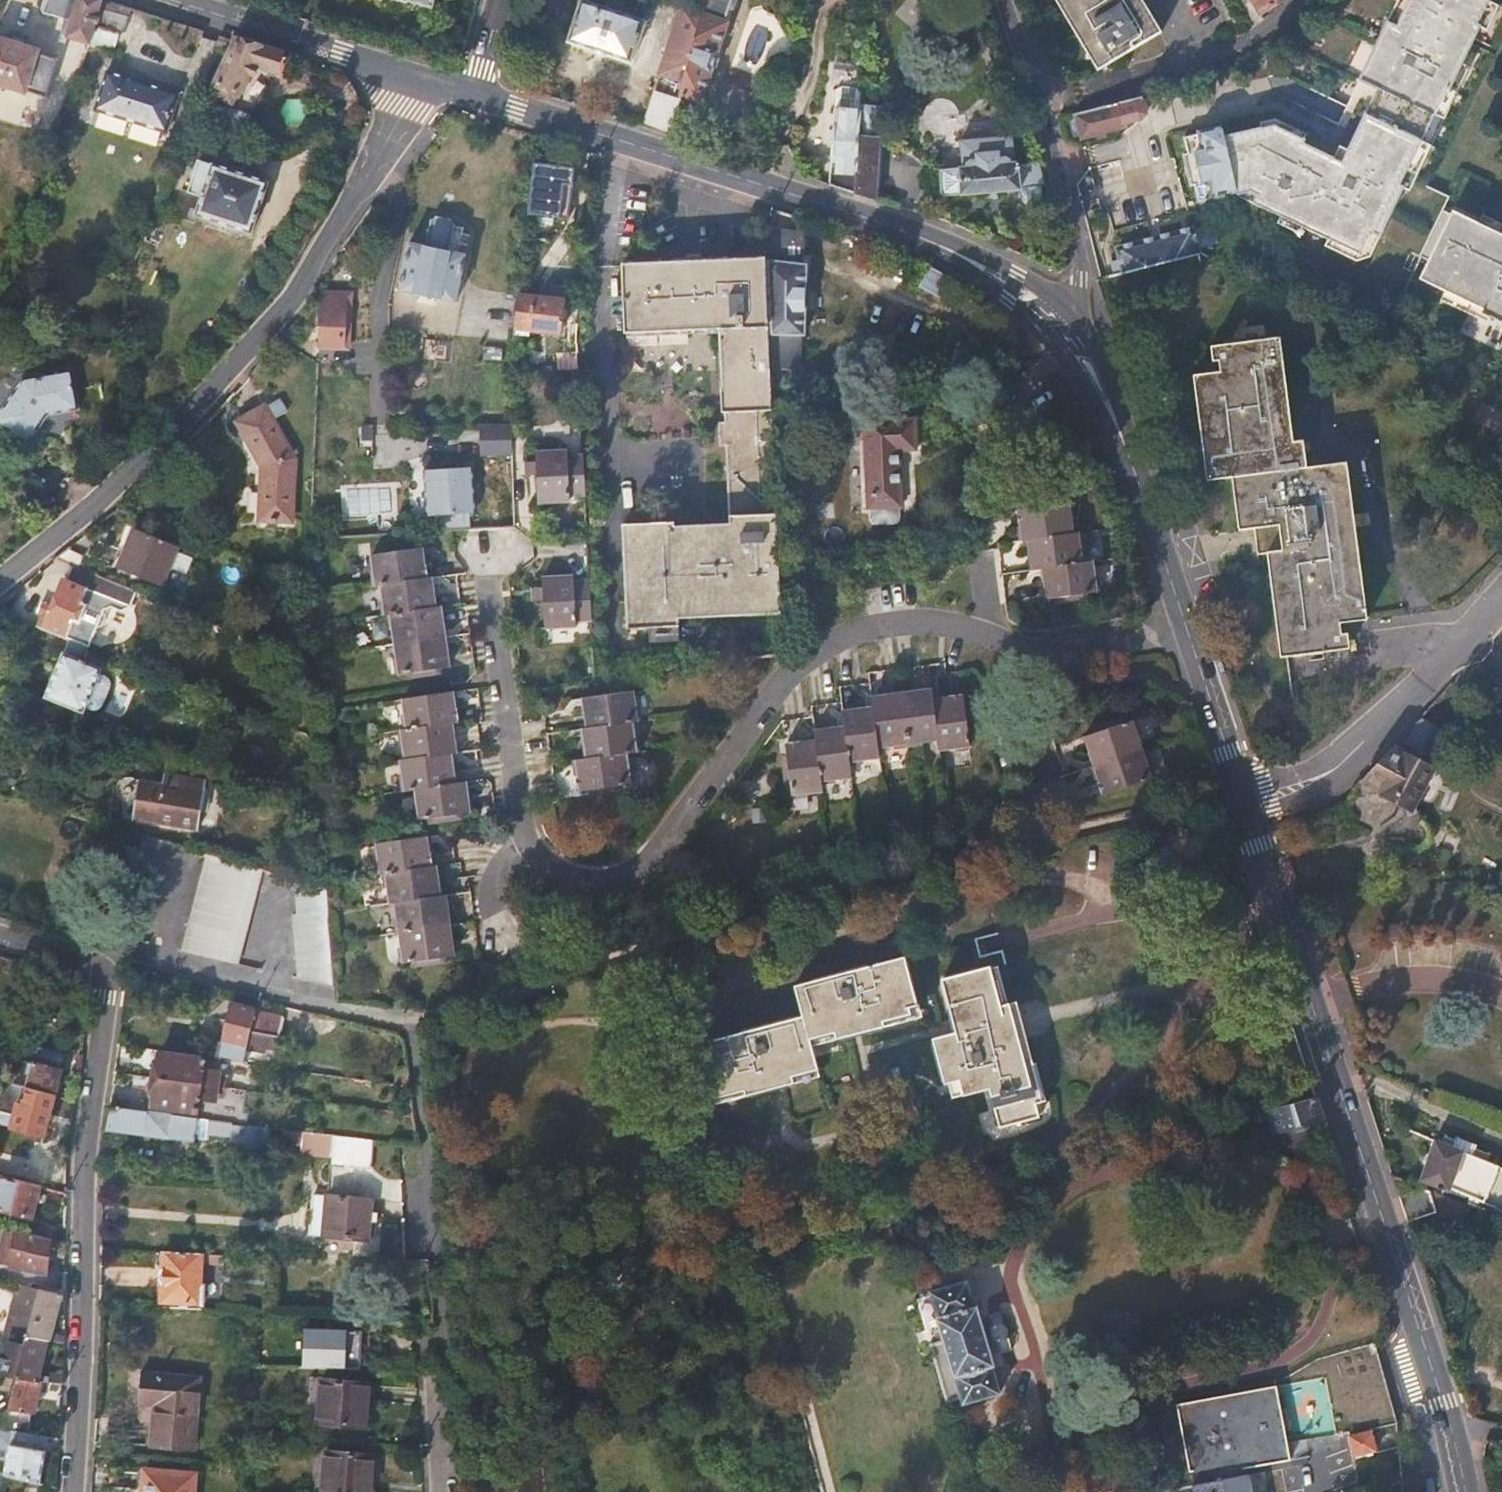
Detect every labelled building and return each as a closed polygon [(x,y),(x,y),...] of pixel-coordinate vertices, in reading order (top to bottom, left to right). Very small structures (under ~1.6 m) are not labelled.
[(41,9),(43,12),(69,20),(66,35),(67,38),(88,44),(95,23),(102,0),(44,0),(41,9)] [(408,3),(409,2),(433,10),(436,0),(397,0),(408,3)] [(649,5),(634,0),(581,0),(568,42),(630,62),(649,5)] [(702,8),(701,13),(683,83),(683,86),(681,93),(701,100),(726,21),(724,20),(731,0),(704,0),(702,8)] [(1097,69),(1161,32),(1142,0),(1055,0),(1097,69)] [(1489,2),(1486,0),(1409,0),(1396,27),(1387,23),(1371,56),(1381,60),(1369,85),(1378,90),(1348,152),(1352,154),(1344,170),(1333,165),(1336,160),(1303,144),(1305,140),(1291,133),(1275,126),(1225,137),(1238,196),(1251,192),(1257,195),(1253,203),(1360,255),(1371,233),(1380,237),(1404,188),(1400,186),(1447,90),(1450,90),(1481,27),(1477,25),(1489,2)] [(1261,14),(1284,0),(1253,0),(1261,14)] [(1409,0),(1398,0),(1387,23),(1396,27),(1409,0)] [(127,7),(116,3),(113,14),(123,16),(127,7)] [(683,83),(701,13),(682,7),(661,72),(667,74),(666,81),(683,86),(683,83)] [(144,19),(130,15),(123,40),(137,44),(144,19)] [(95,23),(88,44),(111,52),(117,30),(95,23)] [(28,93),(29,89),(48,96),(60,58),(41,52),(40,48),(0,36),(0,84),(28,93)] [(281,55),(235,41),(211,93),(235,104),(247,82),(251,83),(255,74),(274,80),(281,55)] [(1359,81),(1369,85),(1381,60),(1371,56),(1359,81)] [(179,93),(107,70),(97,107),(167,129),(179,93)] [(837,94),(836,105),(850,106),(850,112),(860,113),(861,99),(861,91),(843,89),(837,94)] [(645,125),(670,131),(679,100),(653,92),(645,125)] [(246,132),(254,112),(220,100),(212,120),(246,132)] [(1123,128),(1122,124),(1135,121),(1129,100),(1083,111),(1076,113),(1075,113),(1082,138),(1123,128)] [(836,105),(831,185),(854,192),(860,113),(850,112),(850,106),(836,105)] [(860,113),(854,192),(875,199),(880,138),(876,137),(877,122),(871,122),(872,114),(860,113)] [(1213,198),(1214,201),(1238,196),(1225,137),(1222,126),(1198,131),(1199,134),(1185,137),(1189,156),(1196,154),(1202,181),(1195,183),(1199,202),(1213,198)] [(573,167),(533,159),(527,214),(560,218),(561,178),(573,180),(573,167)] [(248,234),(264,184),(197,162),(186,192),(181,190),(172,216),(192,224),(195,218),(248,234)] [(1019,188),(1023,187),(1041,185),(1043,185),(1040,165),(1018,166),(1017,162),(943,169),(941,170),(939,176),(935,176),(932,180),(932,185),(936,189),(940,189),(941,195),(945,197),(1019,191),(1019,188)] [(1041,185),(1023,187),(1024,201),(1029,205),(1040,203),(1043,199),(1041,185)] [(1451,215),(1442,210),(1419,256),(1430,262),(1421,279),(1485,310),(1483,313),(1501,323),(1501,235),(1453,212),(1451,215)] [(431,221),(426,247),(409,245),(399,293),(455,303),(465,256),(449,253),(454,226),(451,221),(437,218),(431,221)] [(771,352),(772,370),(801,370),(801,336),(805,334),(804,266),(801,266),(805,229),(774,228),(769,261),(768,262),(771,352)] [(1121,259),(1112,261),(1115,273),(1199,253),(1198,248),(1213,244),(1209,230),(1194,234),(1193,229),(1118,248),(1121,259)] [(778,615),(765,258),(622,265),(623,335),(721,331),(723,423),(716,422),(717,447),(724,446),(728,524),(674,527),(673,522),(621,524),(626,630),(678,628),(678,619),(778,615)] [(946,301),(958,281),(953,278),(930,268),(920,286),(946,301)] [(333,347),(346,347),(347,339),(349,336),(350,319),(345,317),(346,315),(339,315),(340,293),(323,292),(320,338),(333,340),(333,347)] [(565,302),(517,296),(513,331),(560,337),(565,302)] [(1286,556),(1271,558),(1281,657),(1350,650),(1349,637),(1344,637),(1342,623),(1368,620),(1351,465),(1310,470),(1306,440),(1296,442),(1284,340),(1238,345),(1213,348),(1215,363),(1220,363),(1221,374),(1196,377),(1208,482),(1233,479),(1239,532),(1258,530),(1283,528),(1286,556)] [(0,411),(0,425),(26,443),(45,415),(77,409),(70,370),(22,378),(0,411)] [(292,460),(263,407),(236,421),(260,463),(258,503),(242,502),(240,517),(257,519),(287,521),(292,460)] [(903,507),(901,452),(916,452),(913,423),(899,422),(899,419),(865,419),(868,508),(903,507)] [(481,455),(512,454),(512,422),(480,423),(481,455)] [(582,495),(580,455),(563,457),(563,451),(532,453),(532,463),(532,474),(534,503),(565,500),(564,496),(582,495)] [(532,474),(532,463),(521,462),(522,475),(532,474)] [(472,468),(423,470),(426,519),(475,516),(472,468)] [(1018,512),(1022,543),(1026,543),(1072,537),(1067,507),(1018,512)] [(1261,555),(1271,558),(1286,556),(1283,528),(1258,530),(1261,555)] [(178,547),(134,529),(119,569),(162,586),(178,547)] [(1081,567),(1077,536),(1072,537),(1026,543),(1031,573),(1041,572),(1081,567)] [(12,554),(0,538),(0,563),(12,554)] [(84,555),(69,548),(56,559),(72,565),(79,568),(84,555)] [(370,559),(375,587),(378,587),(424,580),(419,550),(370,559)] [(130,589),(79,568),(72,565),(68,577),(64,578),(53,605),(47,603),(37,626),(62,638),(68,638),(69,638),(89,646),(94,630),(102,626),(106,617),(103,612),(106,604),(114,608),(125,602),(130,589)] [(1090,566),(1081,567),(1041,572),(1044,601),(1095,594),(1090,566)] [(575,622),(590,621),(587,582),(571,583),(571,578),(540,581),(540,591),(542,604),(544,630),(574,627),(575,622)] [(424,580),(378,587),(381,616),(387,615),(432,609),(427,580),(424,580)] [(542,604),(540,591),(529,591),(530,604),(542,604)] [(387,615),(392,646),(441,639),(437,608),(432,609),(387,615)] [(84,661),(89,646),(69,638),(48,699),(86,712),(100,667),(84,661)] [(441,639),(392,646),(396,676),(445,669),(441,639)] [(934,702),(933,692),(904,696),(911,746),(940,742),(934,702)] [(628,724),(635,723),(628,693),(579,700),(584,731),(628,724)] [(450,727),(453,726),(448,694),(398,700),(404,734),(450,727)] [(880,751),(911,746),(904,696),(873,700),(874,710),(880,751)] [(940,742),(941,752),(970,746),(963,699),(934,702),(940,742)] [(851,765),(881,760),(880,751),(874,710),(844,715),(846,730),(851,765)] [(1442,770),(1454,746),(1458,738),(1419,718),(1396,744),(1363,782),(1375,789),(1377,795),(1380,801),(1388,798),(1405,806),(1408,815),(1421,811),(1411,805),(1433,765),(1442,770)] [(1096,767),(1144,751),(1134,723),(1087,739),(1096,767)] [(584,731),(578,732),(583,764),(623,758),(633,756),(628,724),(584,731)] [(454,756),(450,727),(404,734),(401,734),(405,763),(448,757),(454,756)] [(822,783),(853,778),(851,765),(846,730),(815,734),(816,743),(822,783)] [(795,798),(823,794),(822,783),(816,743),(787,748),(795,798)] [(1154,780),(1144,751),(1096,767),(1106,795),(1154,780)] [(398,764),(402,793),(413,791),(453,784),(448,757),(405,763),(398,764)] [(583,764),(573,765),(578,796),(629,787),(623,758),(583,764)] [(182,792),(142,783),(133,818),(174,828),(182,792)] [(467,813),(463,783),(453,784),(413,791),(418,821),(467,813)] [(1167,818),(1170,829),(1177,828),(1178,828),(1197,814),(1197,811),(1167,818)] [(1075,840),(1073,841),(1077,861),(1085,865),(1149,851),(1152,858),(1173,853),(1171,844),(1174,843),(1170,829),(1167,818),(1075,840)] [(145,837),(121,907),(148,914),(172,844),(145,837)] [(385,876),(431,869),(427,839),(375,847),(380,877),(385,876)] [(182,952),(239,965),(261,870),(205,854),(182,952)] [(391,905),(393,905),(442,897),(436,868),(431,869),(385,876),(391,905)] [(299,978),(334,986),(330,947),(327,920),(329,916),(329,915),(326,888),(292,879),(295,915),(292,915),(299,978)] [(398,935),(448,926),(443,897),(442,897),(393,905),(398,935)] [(454,957),(448,926),(398,935),(403,965),(454,957)] [(879,1021),(918,1011),(905,957),(792,986),(801,1017),(690,1048),(704,1100),(743,1089),(744,1097),(792,1085),(790,1078),(814,1070),(807,1041),(832,1033),(835,1040),(880,1027),(879,1021)] [(1033,1060),(1025,1062),(1010,1005),(1001,1007),(991,967),(939,981),(952,1036),(933,1040),(944,1083),(958,1080),(962,1094),(987,1088),(998,1129),(1041,1117),(1031,1083),(1039,1081),(1033,1060)] [(250,1030),(277,1035),(281,1012),(230,1004),(227,1021),(251,1026),(250,1030)] [(275,1047),(277,1035),(250,1030),(251,1026),(227,1021),(226,1026),(222,1051),(217,1051),(216,1057),(244,1061),(247,1046),(267,1050),(267,1046),(275,1047)] [(157,1078),(218,1085),(219,1071),(203,1068),(205,1056),(160,1050),(157,1078)] [(34,1062),(27,1088),(53,1095),(60,1068),(34,1062)] [(216,1099),(218,1085),(157,1078),(155,1105),(198,1111),(199,1097),(216,1099)] [(12,1084),(0,1080),(0,1108),(1,1108),(6,1112),(5,1124),(43,1134),(53,1095),(27,1088),(12,1084)] [(1317,1096),(1268,1109),(1275,1132),(1324,1117),(1317,1096)] [(110,1106),(106,1129),(193,1141),(197,1118),(110,1106)] [(1260,1111),(1235,1118),(1239,1131),(1257,1127),(1256,1122),(1262,1119),(1260,1111)] [(208,1133),(231,1136),(232,1123),(208,1120),(208,1133)] [(230,1142),(246,1144),(250,1125),(232,1123),(231,1136),(230,1142)] [(247,1148),(269,1150),(269,1141),(269,1128),(250,1125),(246,1144),(247,1148)] [(269,1141),(302,1146),(303,1133),(269,1128),(269,1141)] [(372,1170),(376,1143),(303,1133),(302,1146),(300,1154),(332,1158),(331,1166),(372,1170)] [(1436,1140),(1422,1178),(1501,1210),(1501,1166),(1436,1140)] [(41,1185),(5,1176),(0,1193),(0,1208),(33,1218),(41,1185)] [(1407,1220),(1431,1212),(1458,1221),(1463,1204),(1420,1187),(1399,1194),(1400,1198),(1407,1220)] [(313,1197),(310,1236),(368,1242),(370,1201),(313,1197)] [(30,1232),(16,1228),(12,1266),(25,1269),(30,1232)] [(48,1274),(54,1239),(30,1232),(25,1269),(48,1274)] [(199,1302),(202,1254),(164,1251),(162,1300),(199,1302)] [(954,1376),(964,1405),(999,1394),(990,1367),(994,1366),(986,1344),(994,1342),(998,1339),(995,1328),(992,1324),(982,1327),(975,1307),(972,1309),(964,1283),(929,1294),(954,1376)] [(41,1289),(26,1285),(21,1312),(33,1316),(41,1289)] [(41,1289),(33,1316),(28,1334),(51,1339),(53,1332),(57,1317),(62,1294),(41,1289)] [(304,1367),(345,1368),(346,1331),(305,1329),(304,1367)] [(65,1341),(65,1336),(53,1332),(51,1339),(65,1343),(65,1341)] [(25,1345),(17,1376),(30,1379),(42,1382),(62,1387),(63,1377),(50,1372),(49,1379),(41,1377),(51,1339),(28,1334),(25,1345)] [(12,1342),(2,1372),(17,1376),(25,1345),(12,1342)] [(139,1405),(154,1406),(151,1446),(195,1449),(200,1378),(142,1374),(139,1405)] [(30,1379),(17,1376),(7,1410),(9,1428),(19,1430),(26,1432),(31,1413),(35,1414),(42,1382),(30,1379)] [(954,1408),(964,1405),(954,1376),(943,1378),(954,1408)] [(323,1381),(320,1423),(369,1426),(371,1383),(323,1381)] [(1247,1476),(1244,1477),(1243,1470),(1285,1462),(1272,1389),(1177,1405),(1189,1473),(1191,1473),(1194,1486),(1191,1486),(1193,1491),(1250,1491),(1247,1476)] [(19,1430),(6,1472),(38,1482),(49,1437),(26,1432),(19,1430)] [(1354,1455),(1376,1450),(1370,1431),(1351,1436),(1354,1455)] [(331,1451),(327,1491),(375,1491),(379,1457),(331,1451)] [(142,1470),(140,1491),(196,1491),(198,1474),(142,1470)]
